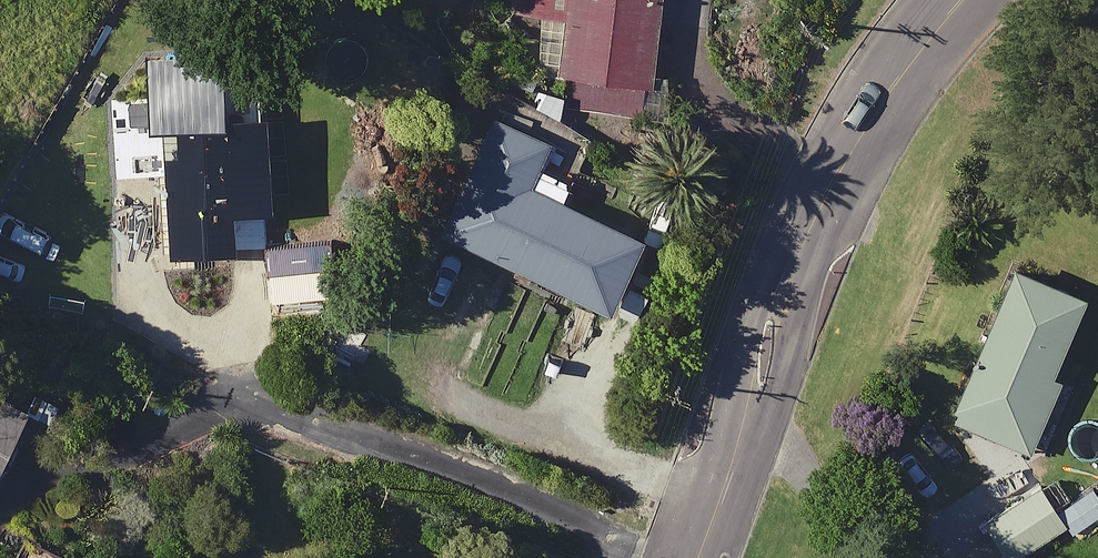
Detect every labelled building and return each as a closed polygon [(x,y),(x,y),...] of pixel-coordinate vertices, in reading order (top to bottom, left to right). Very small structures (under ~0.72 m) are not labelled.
[(514,13),(535,15),(531,73),(561,76),(559,109),(644,115),(652,0),(515,0),(514,13)] [(153,31),(114,31),(114,95),(138,95),(139,124),(150,124),(151,251),(259,250),(259,208),(265,208),(265,101),(218,102),(218,51),(153,51),(153,31)] [(558,195),(582,137),(493,99),(438,231),(601,300),(632,226),(558,195)] [(1075,289),(1004,261),(942,414),(1022,446),(1052,373),(1043,369),(1075,289)] [(0,382),(0,441),(22,392),(0,382)] [(62,393),(41,385),(21,439),(43,447),(62,393)] [(1086,482),(1049,508),(1067,532),(1097,509),(1097,498),(1086,482)] [(1030,483),(980,521),(1007,557),(1008,557),(1058,521),(1030,483)]
